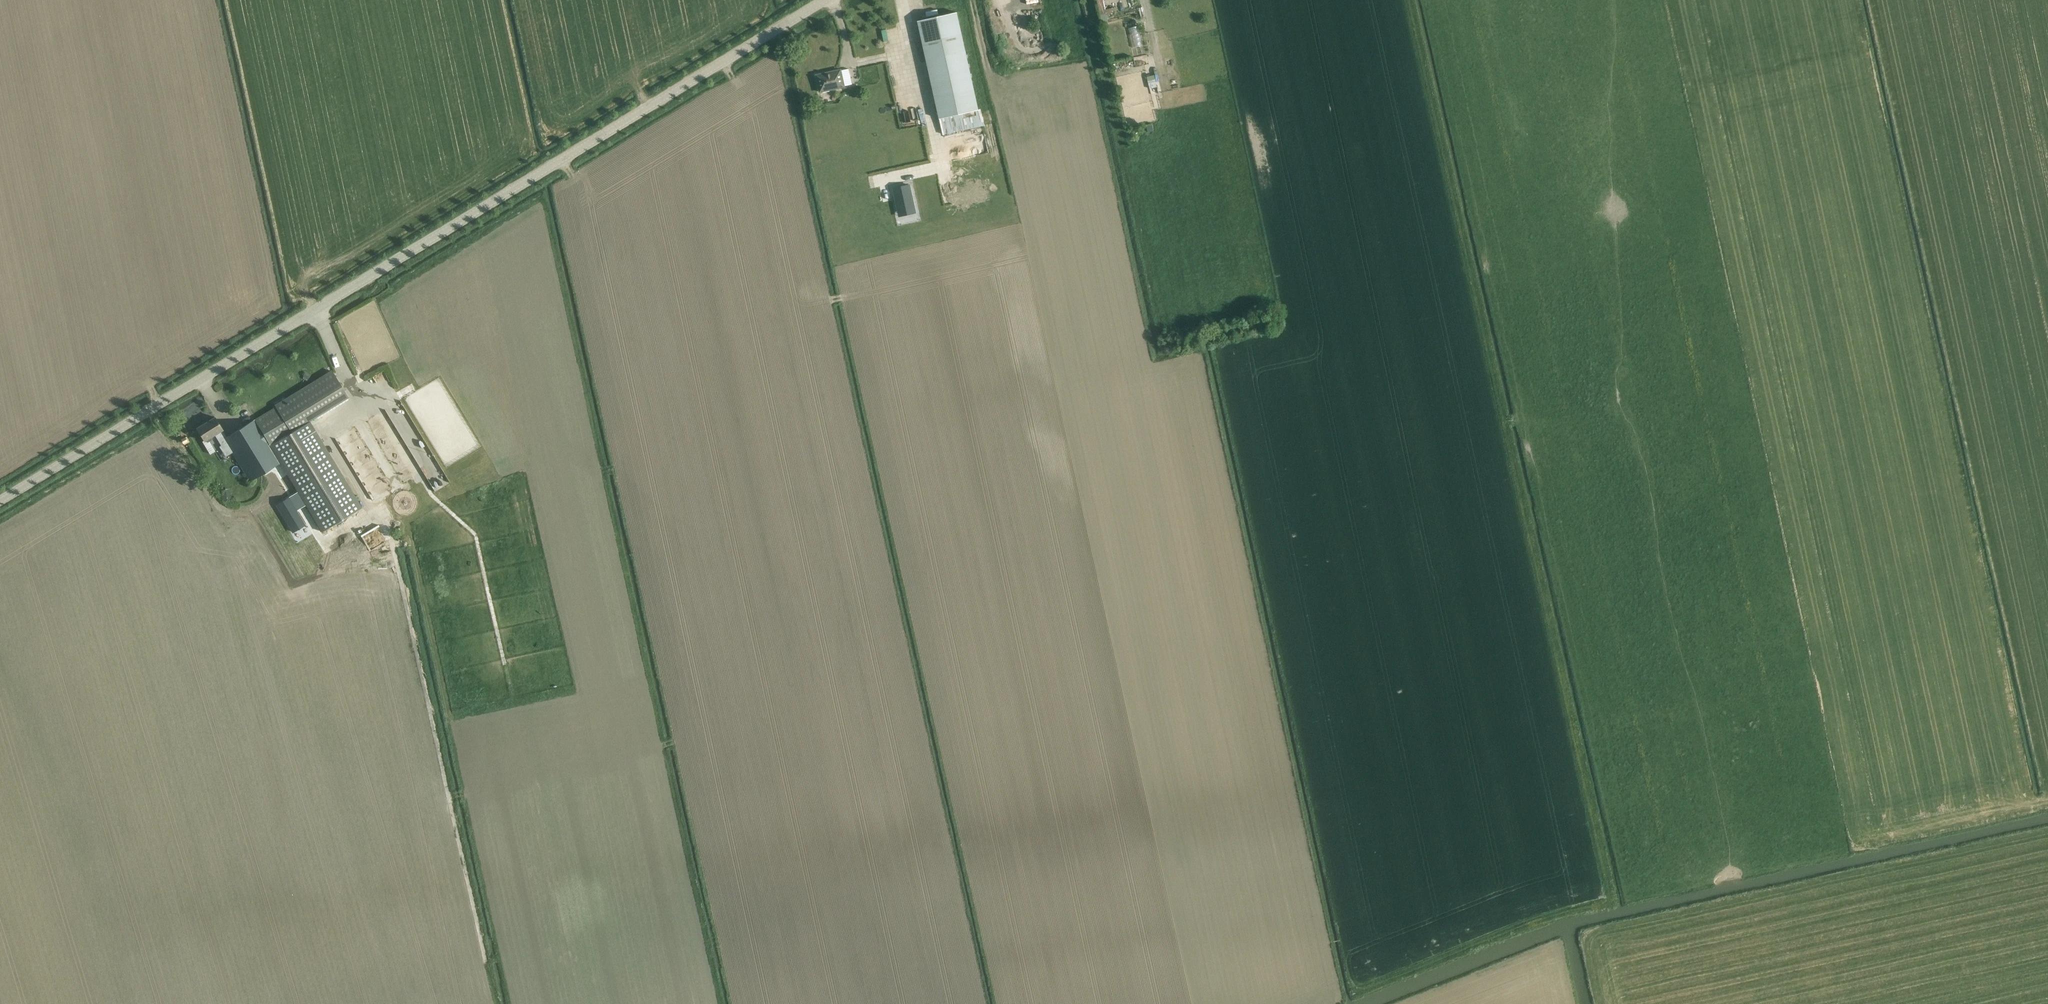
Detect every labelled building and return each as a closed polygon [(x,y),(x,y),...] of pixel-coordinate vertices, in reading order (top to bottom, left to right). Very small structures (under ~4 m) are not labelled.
[(1100,15),(1101,15),(1103,23),(1109,21),(1107,14),(1113,12),(1112,8),(1104,10),(1102,0),(1097,0),(1100,15)] [(1127,14),(1139,12),(1137,0),(1123,0),(1127,14)] [(957,12),(918,21),(940,119),(979,110),(957,12)] [(1133,47),(1144,45),(1140,25),(1129,27),(1133,47)] [(841,70),(816,75),(820,92),(845,87),(841,70)] [(1150,87),(1156,85),(1153,75),(1147,76),(1150,87)] [(984,175),(961,180),(963,189),(986,183),(984,175)] [(894,188),(899,211),(914,208),(909,185),(894,188)] [(215,417),(197,428),(202,437),(204,441),(205,442),(206,442),(208,443),(210,442),(211,441),(211,438),(215,436),(221,446),(219,447),(225,457),(233,452),(250,481),(265,472),(268,470),(279,464),(280,463),(297,490),(322,532),(325,531),(362,508),(316,431),(315,431),(309,421),(348,398),(332,371),(275,406),(276,407),(226,437),(222,430),(223,430),(215,417)] [(208,444),(211,453),(217,451),(213,441),(208,444)] [(229,489),(221,491),(223,501),(232,499),(229,489)]
